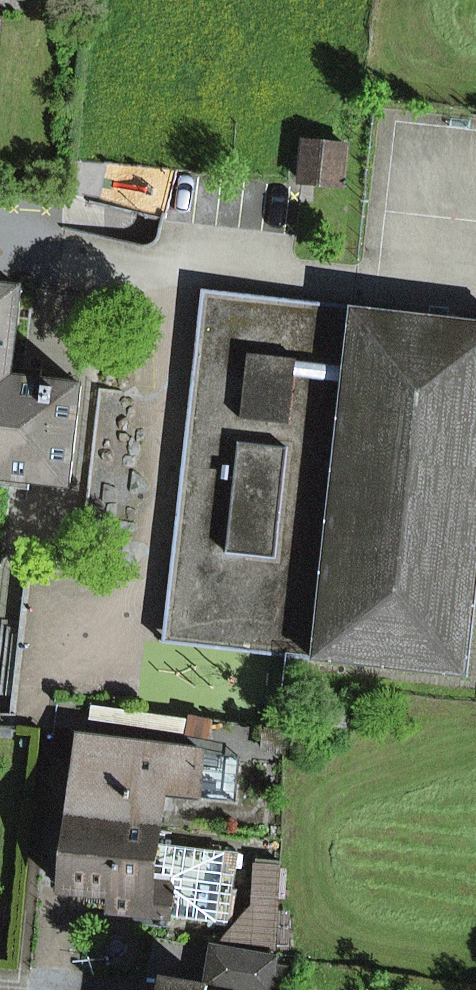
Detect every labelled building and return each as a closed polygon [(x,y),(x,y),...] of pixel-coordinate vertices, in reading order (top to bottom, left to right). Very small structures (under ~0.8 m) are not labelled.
[(304,142),(301,182),(341,185),(344,145),(304,142)] [(0,287),(0,486),(29,490),(30,479),(70,483),(81,387),(41,382),(42,370),(28,369),(12,367),(21,289),(0,287)] [(202,592),(187,590),(204,438),(213,439),(215,422),(206,421),(220,298),(351,313),(351,306),(203,290),(163,643),(288,657),(283,704),(288,704),(292,674),(302,675),(310,676),(312,660),(312,655),(197,642),(199,617),(202,592)] [(312,660),(315,660),(354,307),(351,306),(351,313),(220,298),(206,421),(215,422),(213,439),(204,438),(187,590),(202,592),(199,617),(197,642),(312,655),(312,660)] [(354,307),(315,660),(467,677),(475,596),(475,320),(354,307)] [(72,815),(73,815),(161,825),(165,795),(199,799),(200,798),(203,753),(203,751),(82,738),(72,815)] [(200,798),(235,802),(239,757),(203,753),(200,798)] [(159,846),(161,825),(73,815),(64,889),(115,895),(113,910),(216,922),(224,853),(159,846)] [(255,905),(223,942),(223,944),(273,948),(278,868),(257,866),(255,905)] [(232,989),(272,989),(277,958),(212,948),(206,986),(164,979),(163,989),(209,989),(209,987),(232,989)]
